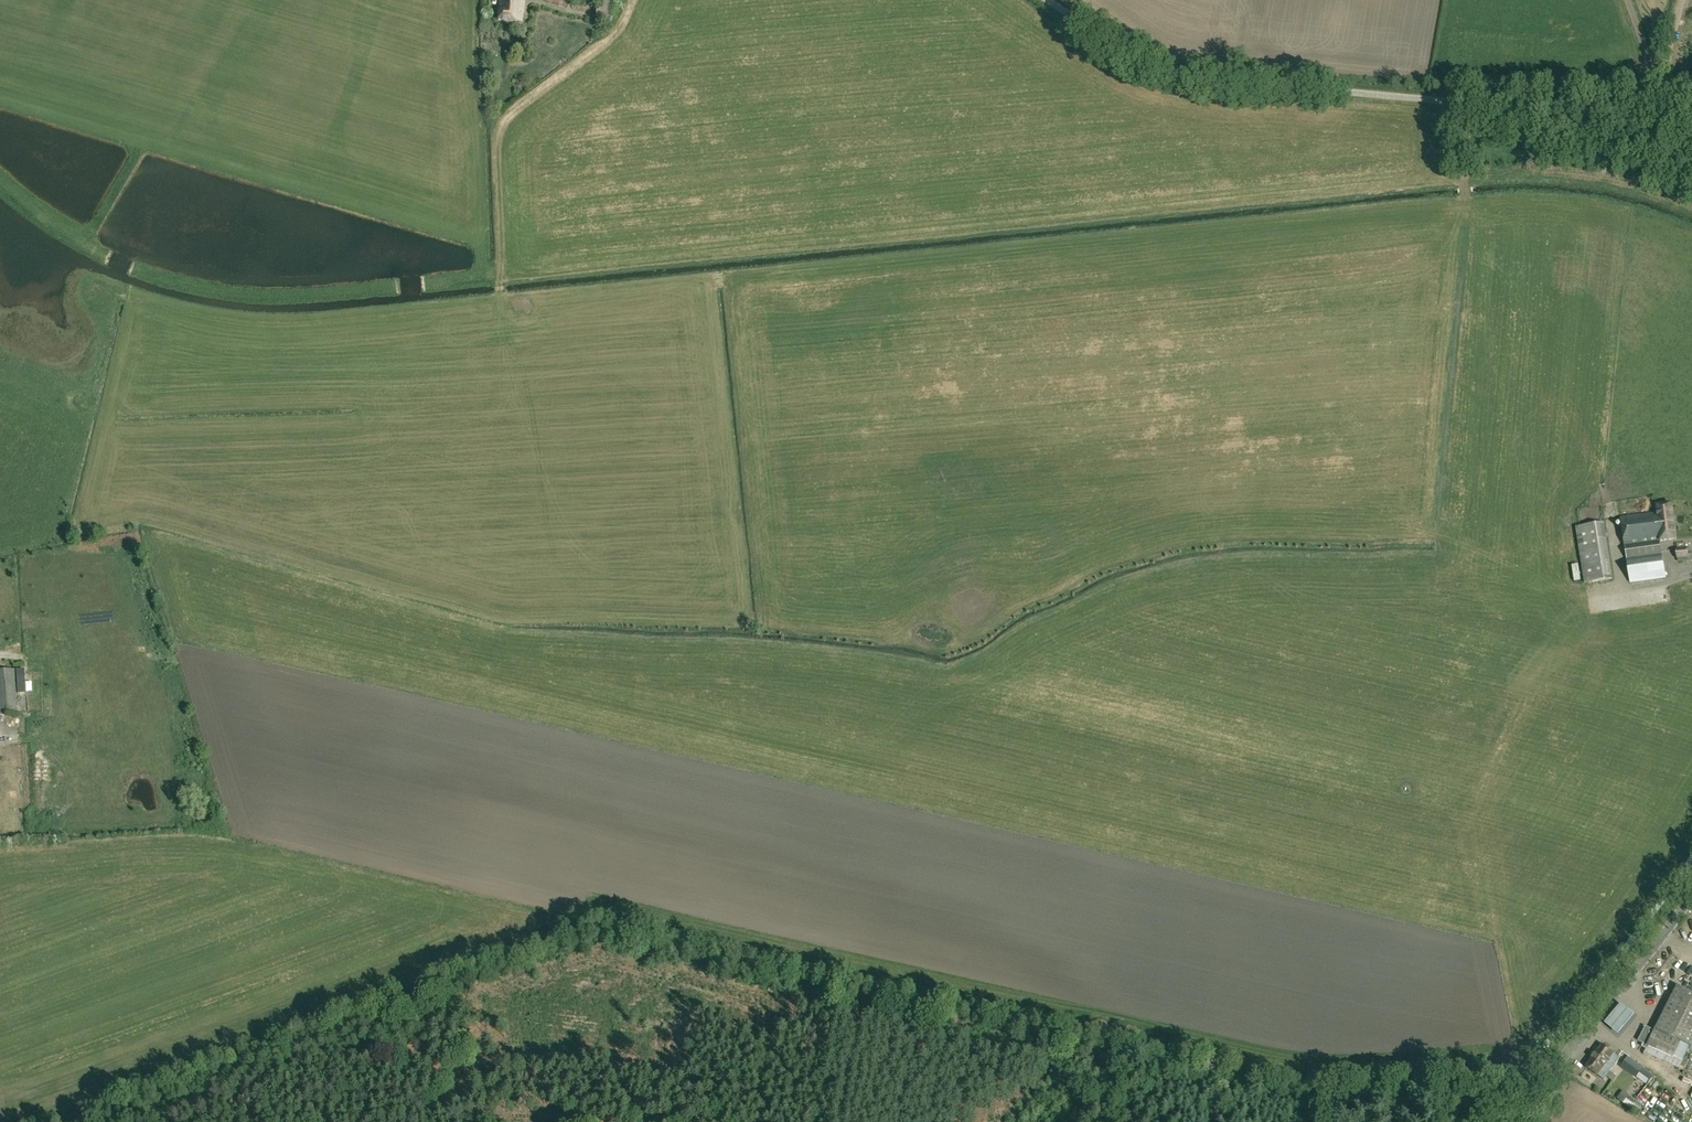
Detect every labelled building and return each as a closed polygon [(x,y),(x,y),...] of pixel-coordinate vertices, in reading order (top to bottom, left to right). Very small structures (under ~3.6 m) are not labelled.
[(499,20),(522,22),(524,0),(501,0),(499,20)] [(616,3),(599,0),(596,20),(613,22),(616,3)] [(1657,512),(1622,517),(1630,583),(1666,578),(1661,541),(1677,539),(1672,504),(1657,506),(1657,512)] [(1613,578),(1605,523),(1577,527),(1585,583),(1613,578)] [(1689,559),(1688,549),(1677,550),(1678,560),(1689,559)] [(15,670),(0,671),(0,715),(17,714),(15,670)] [(24,670),(17,670),(18,694),(26,693),(24,670)] [(24,776),(5,776),(6,807),(25,806),(24,776)] [(1678,986),(1656,1032),(1647,1027),(1640,1041),(1684,1062),(1691,1046),(1691,992),(1678,986)] [(1621,1035),(1638,1016),(1625,1004),(1608,1023),(1621,1035)] [(1617,1076),(1610,1071),(1620,1058),(1602,1044),(1586,1066),(1604,1080),(1606,1076),(1612,1081),(1617,1076)] [(1621,1066),(1636,1078),(1644,1068),(1628,1056),(1621,1066)] [(1655,1057),(1653,1062),(1662,1066),(1664,1060),(1655,1057)] [(1636,1078),(1647,1086),(1655,1076),(1644,1068),(1636,1078)] [(1594,1075),(1588,1084),(1598,1092),(1605,1083),(1594,1075)] [(1618,1099),(1637,1112),(1640,1108),(1634,1104),(1636,1100),(1623,1091),(1618,1099)] [(1655,1105),(1671,1114),(1675,1107),(1659,1098),(1655,1105)] [(1676,1109),(1688,1118),(1691,1113),(1680,1104),(1676,1109)]
